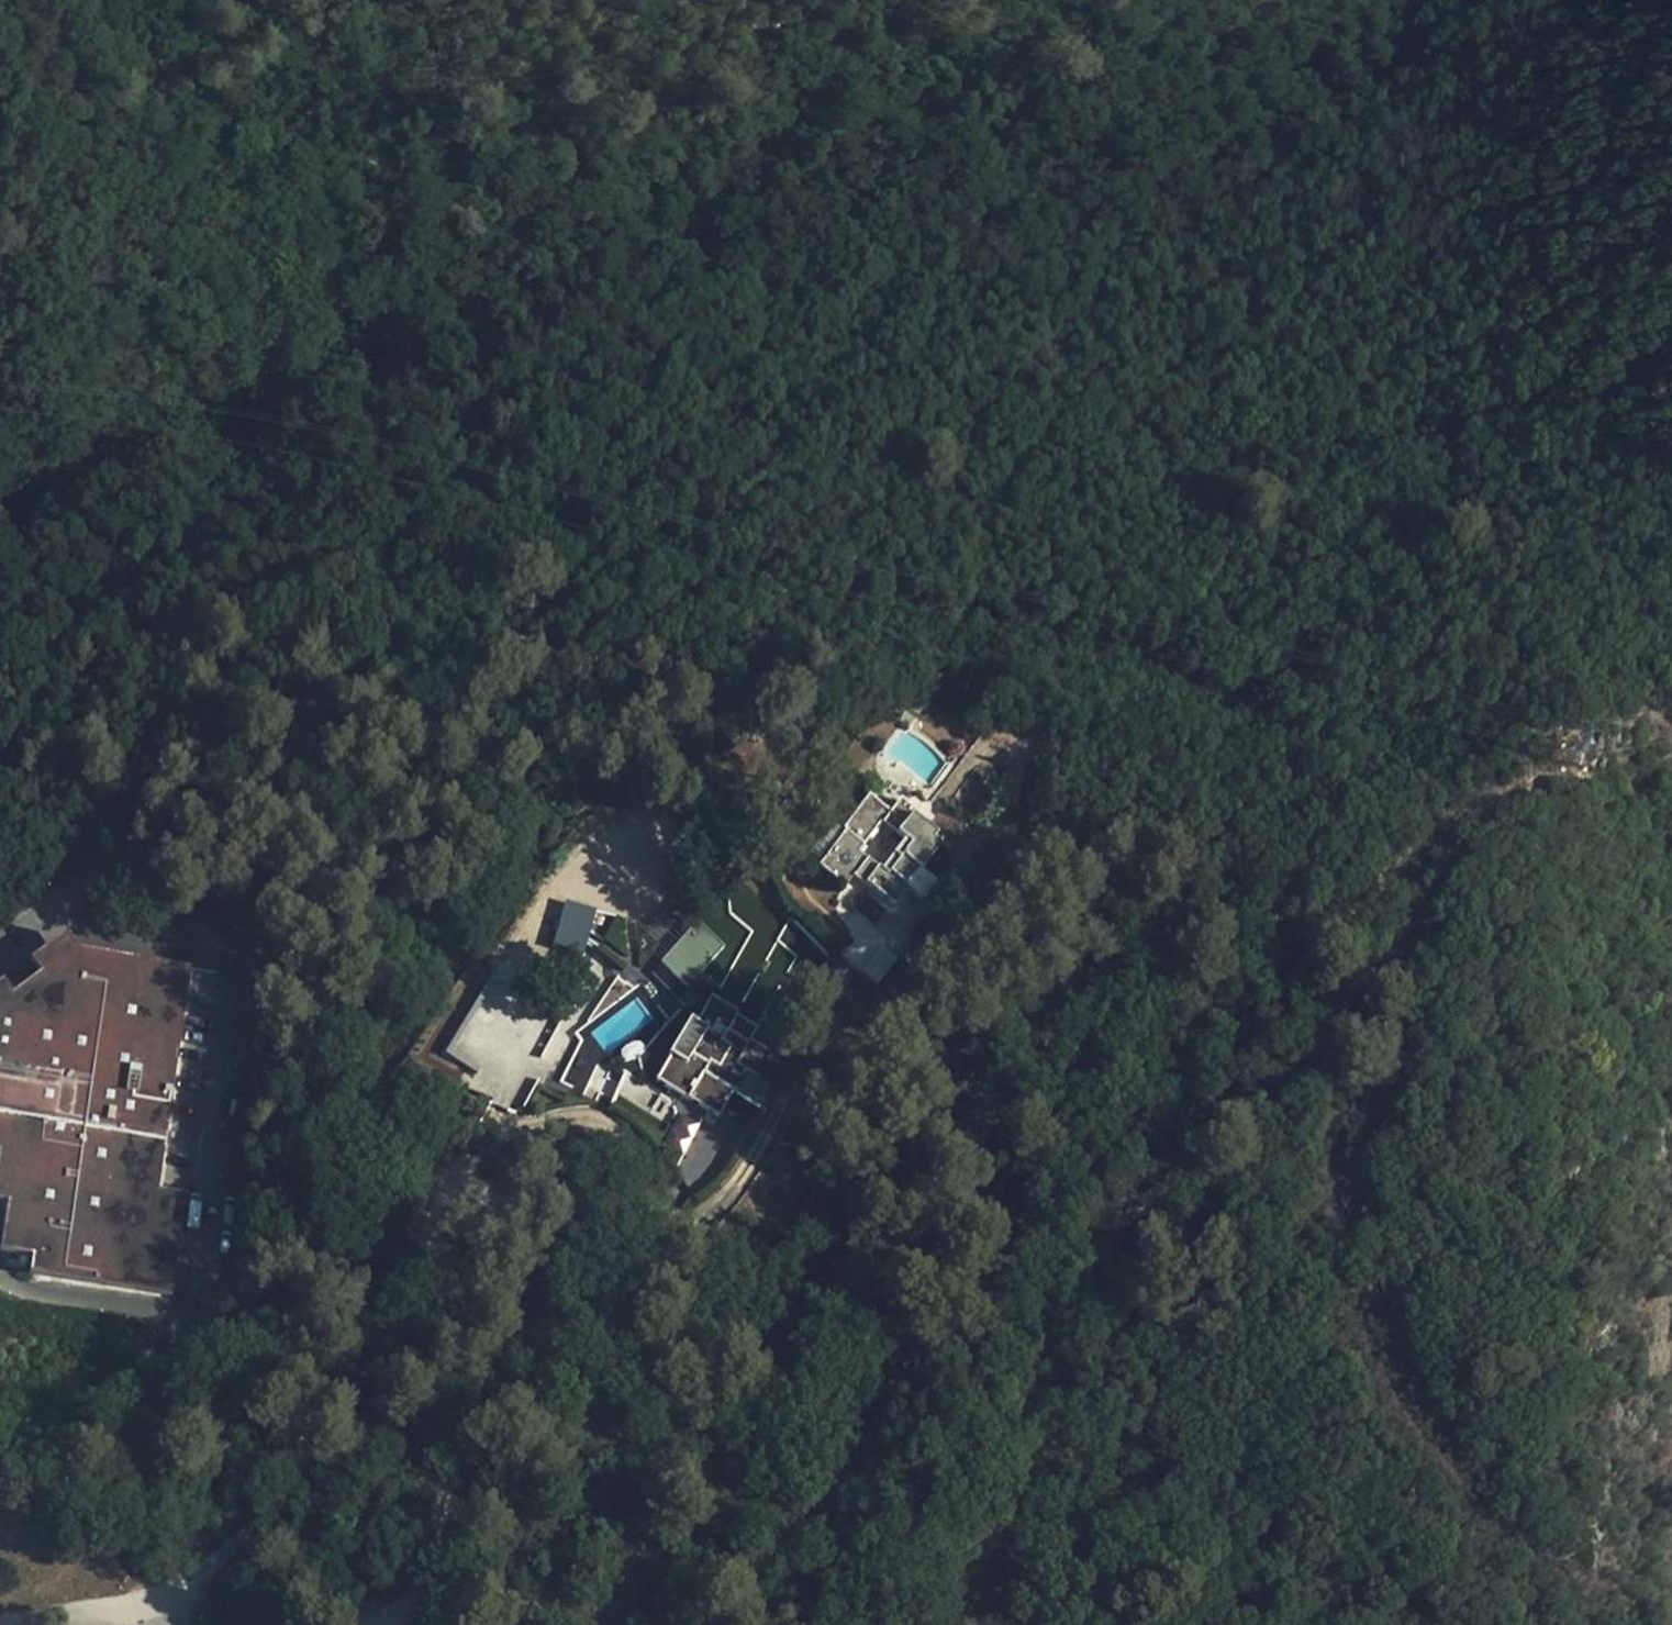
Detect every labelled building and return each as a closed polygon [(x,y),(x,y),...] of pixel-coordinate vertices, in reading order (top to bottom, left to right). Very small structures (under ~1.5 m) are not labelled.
[(910,844),(903,840),(880,869),(857,852),(879,823),(895,834),(910,814),(913,811),(898,801),(887,813),(866,797),(841,830),(844,832),(817,867),(845,886),(853,875),(893,905),(906,887),(903,885),(917,867),(919,869),(937,844),(931,839),(934,833),(924,826),(910,844)] [(924,826),(910,814),(895,834),(903,840),(910,844),(924,826)] [(583,952),(595,907),(564,899),(552,944),(583,952)] [(717,945),(691,925),(662,964),(689,983),(717,945)] [(27,962),(38,976),(70,949),(60,937),(27,962)] [(9,998),(0,1005),(0,1121),(0,1124),(0,1169),(11,1170),(6,1203),(4,1218),(19,1221),(13,1254),(30,1256),(28,1273),(171,1293),(186,1194),(158,1189),(191,967),(70,949),(38,976),(9,998)] [(9,998),(0,986),(0,1005),(9,998)] [(470,994),(454,1059),(477,1065),(471,1087),(486,1090),(489,1078),(524,1086),(542,1011),(470,994)] [(749,1071),(756,1075),(768,1052),(762,1049),(775,1028),(759,1019),(755,1025),(735,1014),(737,1008),(710,994),(695,1023),(715,1034),(701,1059),(689,1053),(685,1062),(669,1053),(655,1080),(718,1115),(730,1091),(737,1094),(749,1071)] [(744,1098),(756,1075),(749,1071),(737,1094),(744,1098)] [(6,1203),(11,1170),(0,1169),(0,1203),(6,1203)] [(13,1254),(19,1221),(4,1218),(0,1244),(0,1252),(13,1254)]
